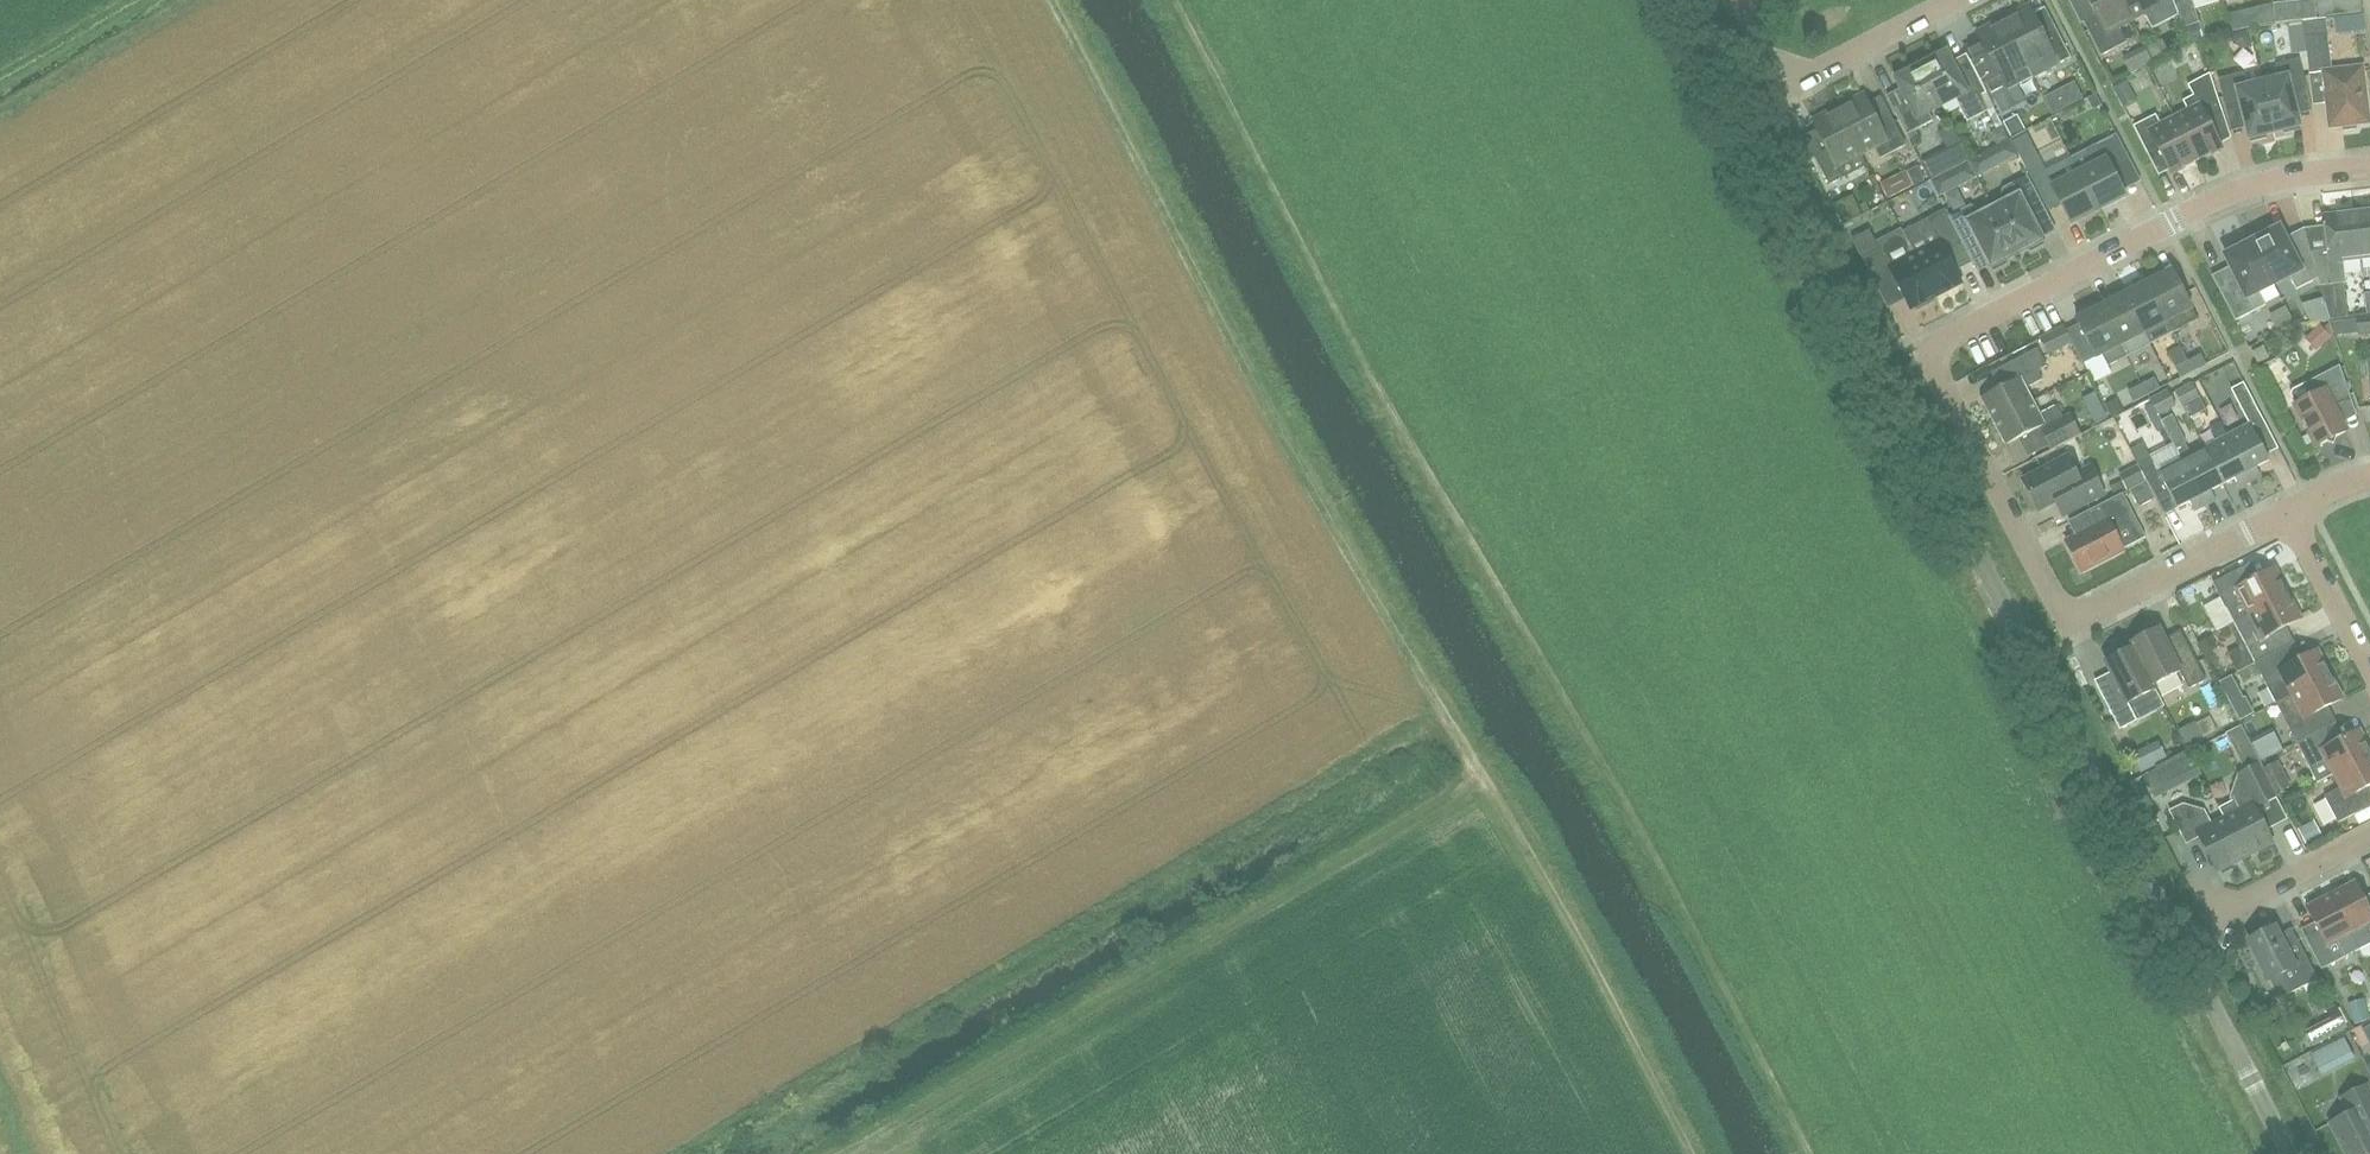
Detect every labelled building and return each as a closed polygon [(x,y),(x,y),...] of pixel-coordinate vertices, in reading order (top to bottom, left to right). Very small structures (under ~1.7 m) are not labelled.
[(2121,0),(2088,0),(2097,16),(2084,22),(2102,56),(2128,43),(2118,25),(2131,18),(2121,0)] [(2131,18),(2143,12),(2152,30),(2179,16),(2173,0),(2121,0),(2131,18)] [(2235,6),(2235,22),(2290,19),(2290,3),(2235,6)] [(2017,18),(2005,25),(2028,68),(2040,61),(2046,72),(2071,59),(2058,32),(2045,38),(2029,6),(2015,13),(2017,18)] [(2335,60),(2369,54),(2362,15),(2328,21),(2335,60)] [(2303,22),(2306,45),(2310,75),(2324,73),(2330,127),(2341,126),(2344,131),(2356,130),(2359,124),(2369,123),(2363,67),(2331,71),(2325,19),(2303,22)] [(2306,45),(2303,22),(2288,23),(2291,47),(2306,45)] [(2028,68),(2005,25),(1993,31),(1991,26),(1977,33),(1994,65),(1981,71),(1995,98),(2033,78),(2028,68)] [(1931,62),(1922,66),(1943,106),(1957,99),(1961,107),(1987,94),(1969,59),(1954,67),(1945,50),(1932,56),(1931,62)] [(2263,83),(2275,133),(2284,131),(2284,134),(2301,130),(2292,93),(2308,90),(2300,60),(2276,65),(2276,80),(2263,83)] [(1943,106),(1922,66),(1913,71),(1907,69),(1895,76),(1910,106),(1895,114),(1907,136),(1932,122),(1928,114),(1943,106)] [(2175,119),(2197,161),(2223,148),(2208,121),(2223,113),(2211,74),(2189,86),(2194,96),(2184,101),(2189,112),(2175,119)] [(2267,135),(2275,133),(2263,83),(2250,86),(2243,74),(2219,79),(2226,110),(2242,106),(2251,143),(2267,139),(2267,135)] [(1851,105),(1840,111),(1862,154),(1875,147),(1881,159),(1906,146),(1892,119),(1879,125),(1863,94),(1849,101),(1851,105)] [(1862,154),(1840,111),(1828,117),(1827,113),(1812,121),(1828,152),(1816,158),(1830,185),(1843,178),(1837,167),(1862,154)] [(2172,174),(2197,161),(2175,119),(2162,126),(2156,115),(2134,127),(2147,152),(2158,147),(2172,174)] [(2028,135),(2013,143),(2027,170),(2042,163),(2028,135)] [(2079,173),(2099,211),(2127,197),(2112,169),(2130,160),(2117,135),(2087,150),(2095,165),(2079,173)] [(2071,226),(2099,211),(2079,173),(2064,181),(2056,166),(2044,172),(2071,226)] [(1908,172),(1915,186),(1925,181),(1918,167),(1908,172)] [(1994,210),(2017,254),(2026,249),(2031,252),(2044,245),(2032,221),(2034,215),(2044,210),(2028,178),(2005,190),(2003,195),(2007,203),(1994,210)] [(2008,259),(2017,254),(1994,210),(1981,216),(1972,207),(1953,216),(1970,249),(1975,246),(1981,248),(1994,271),(2007,265),(2008,259)] [(1915,255),(1936,296),(1962,283),(1946,253),(1963,244),(1946,210),(1927,220),(1939,243),(1915,255)] [(2355,213),(2361,259),(2369,257),(2369,211),(2355,213)] [(2324,217),(2328,251),(2311,253),(2318,279),(2320,287),(2344,284),(2346,284),(2343,261),(2361,259),(2355,213),(2324,217)] [(2318,279),(2311,253),(2309,248),(2294,256),(2280,228),(2265,232),(2251,238),(2275,284),(2290,277),(2297,290),(2318,279)] [(1870,231),(1853,240),(1870,273),(1887,264),(1870,231)] [(2238,246),(2226,256),(2240,284),(2222,293),(2236,321),(2266,306),(2259,292),(2275,284),(2251,238),(2238,246)] [(1911,309),(1936,296),(1915,255),(1890,269),(1911,309)] [(2151,282),(2148,283),(2174,333),(2198,320),(2192,308),(2173,271),(2164,275),(2162,272),(2149,279),(2151,282)] [(2134,291),(2125,296),(2150,345),(2174,333),(2148,283),(2147,284),(2145,281),(2132,288),(2134,291)] [(2344,284),(2320,287),(2330,320),(2348,318),(2344,284)] [(2105,306),(2102,308),(2128,357),(2150,345),(2125,296),(2118,299),(2117,296),(2104,303),(2105,306)] [(2087,316),(2078,320),(2098,357),(2102,355),(2108,367),(2128,357),(2102,308),(2100,309),(2098,306),(2085,312),(2087,316)] [(2360,336),(2369,335),(2369,316),(2358,317),(2360,336)] [(2334,327),(2313,335),(2319,351),(2340,343),(2334,327)] [(2043,343),(2059,375),(2088,361),(2072,329),(2043,343)] [(2269,358),(2264,347),(2253,352),(2258,363),(2269,358)] [(1981,399),(1993,422),(2034,401),(2027,388),(2044,380),(2039,371),(2048,367),(2038,349),(2012,362),(2021,379),(1981,399)] [(2203,354),(2188,362),(2193,371),(2209,363),(2203,354)] [(2188,362),(2178,367),(2183,377),(2193,371),(2188,362)] [(2307,383),(2314,396),(2296,405),(2318,447),(2328,442),(2334,444),(2336,437),(2346,432),(2332,405),(2350,396),(2340,366),(2307,383)] [(2144,385),(2149,395),(2161,388),(2156,378),(2144,385)] [(2250,424),(2227,436),(2251,481),(2262,476),(2257,468),(2270,461),(2257,437),(2269,431),(2244,383),(2232,389),(2250,424)] [(2176,393),(2182,405),(2199,397),(2193,384),(2176,393)] [(2136,401),(2149,395),(2144,385),(2131,392),(2136,401)] [(2159,416),(2176,406),(2168,391),(2151,400),(2159,416)] [(2034,401),(1993,422),(2005,446),(2062,416),(2057,406),(2041,415),(2034,401)] [(2070,417),(2043,431),(2052,448),(2079,434),(2070,417)] [(2240,487),(2251,481),(2227,436),(2204,448),(2224,485),(2236,479),(2240,487)] [(2176,448),(2182,460),(2205,505),(2216,499),(2212,491),(2224,485),(2204,448),(2191,454),(2186,443),(2176,448)] [(2182,460),(2159,471),(2151,456),(2138,463),(2149,484),(2161,478),(2175,504),(2188,498),(2195,511),(2205,505),(2182,460)] [(2062,516),(2087,503),(2104,495),(2090,468),(2077,475),(2068,458),(2024,481),(2038,510),(2055,501),(2062,516)] [(2119,475),(2128,491),(2146,482),(2138,465),(2119,475)] [(2081,571),(2124,550),(2114,531),(2136,519),(2123,494),(2085,513),(2093,528),(2066,542),(2081,571)] [(2135,555),(2154,544),(2148,534),(2129,544),(2135,555)] [(2213,584),(2234,623),(2250,615),(2290,595),(2276,568),(2245,585),(2238,571),(2213,584)] [(2250,615),(2234,623),(2255,664),(2280,651),(2271,635),(2302,619),(2290,595),(2250,615)] [(2131,644),(2133,648),(2134,648),(2155,690),(2156,690),(2154,686),(2180,672),(2189,689),(2207,680),(2191,651),(2175,659),(2159,630),(2131,644)] [(2105,701),(2120,730),(2138,721),(2129,704),(2155,690),(2134,648),(2133,648),(2106,662),(2122,692),(2105,701)] [(2280,651),(2255,664),(2276,704),(2331,675),(2319,650),(2288,667),(2280,651)] [(2331,675),(2276,704),(2297,743),(2321,731),(2313,715),(2344,699),(2331,675)] [(2231,706),(2244,699),(2232,677),(2220,684),(2231,706)] [(2192,746),(2208,739),(2200,721),(2185,728),(2192,746)] [(2321,731),(2297,743),(2311,770),(2327,762),(2334,775),(2369,756),(2369,748),(2361,730),(2330,746),(2321,731)] [(2254,742),(2264,764),(2287,754),(2277,731),(2254,742)] [(2334,775),(2341,789),(2325,797),(2339,823),(2363,811),(2355,795),(2369,787),(2369,756),(2334,775)] [(2267,797),(2295,784),(2284,761),(2256,775),(2267,797)] [(2153,777),(2162,795),(2184,784),(2175,766),(2153,777)] [(2245,857),(2273,843),(2255,808),(2268,801),(2252,770),(2239,777),(2232,797),(2233,801),(2218,808),(2224,820),(2226,819),(2245,857)] [(2184,805),(2171,812),(2187,843),(2200,836),(2218,871),(2245,857),(2226,819),(2224,820),(2212,826),(2205,811),(2184,805)] [(2284,806),(2266,817),(2274,830),(2292,819),(2284,806)] [(2369,937),(2369,910),(2356,883),(2331,895),(2352,935),(2365,928),(2369,937)] [(2331,895),(2307,908),(2323,939),(2310,946),(2322,970),(2347,957),(2339,942),(2352,935),(2331,895)] [(2305,953),(2292,960),(2275,928),(2272,930),(2266,928),(2255,934),(2253,940),(2250,942),(2270,981),(2283,974),(2293,993),(2319,980),(2305,953)] [(2342,1012),(2314,1029),(2323,1044),(2352,1027),(2342,1012)] [(2322,1077),(2355,1060),(2344,1038),(2311,1055),(2322,1077)] [(2331,1124),(2347,1153),(2369,1153),(2369,1126),(2367,1120),(2369,1119),(2369,1089),(2368,1086),(2341,1099),(2349,1115),(2331,1124)]
